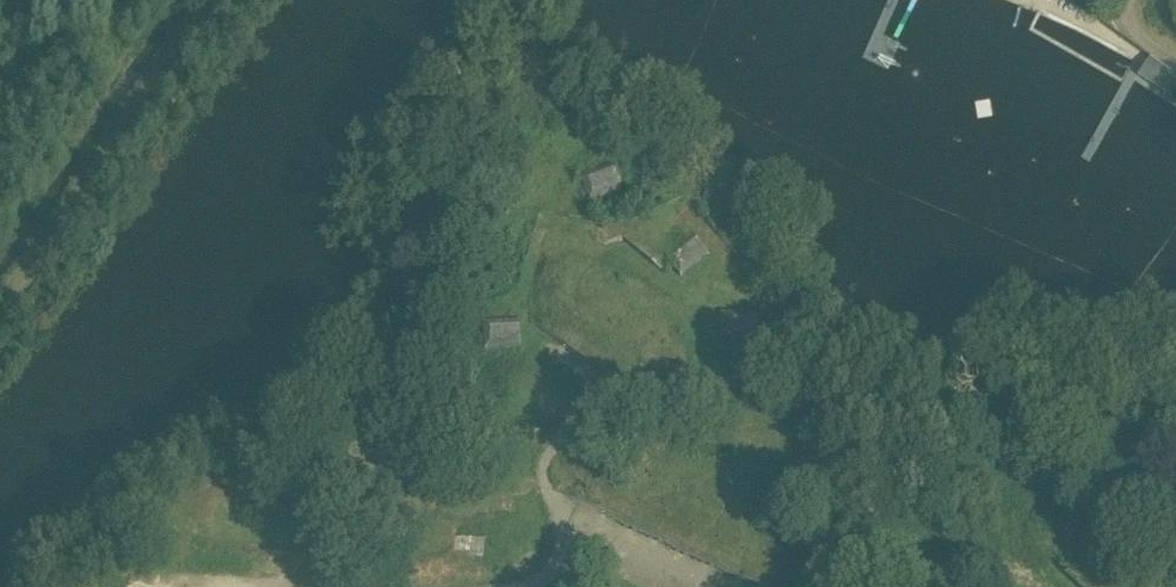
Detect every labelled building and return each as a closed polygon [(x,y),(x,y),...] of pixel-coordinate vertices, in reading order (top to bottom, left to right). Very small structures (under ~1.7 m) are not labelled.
[(1151,61),(1140,79),(1171,98),(1175,90),(1175,77),(1151,61)] [(614,164),(582,173),(591,202),(623,193),(614,164)] [(692,230),(663,253),(682,277),(711,254),(692,230)] [(521,318),(483,321),(485,352),(523,350),(521,318)]
